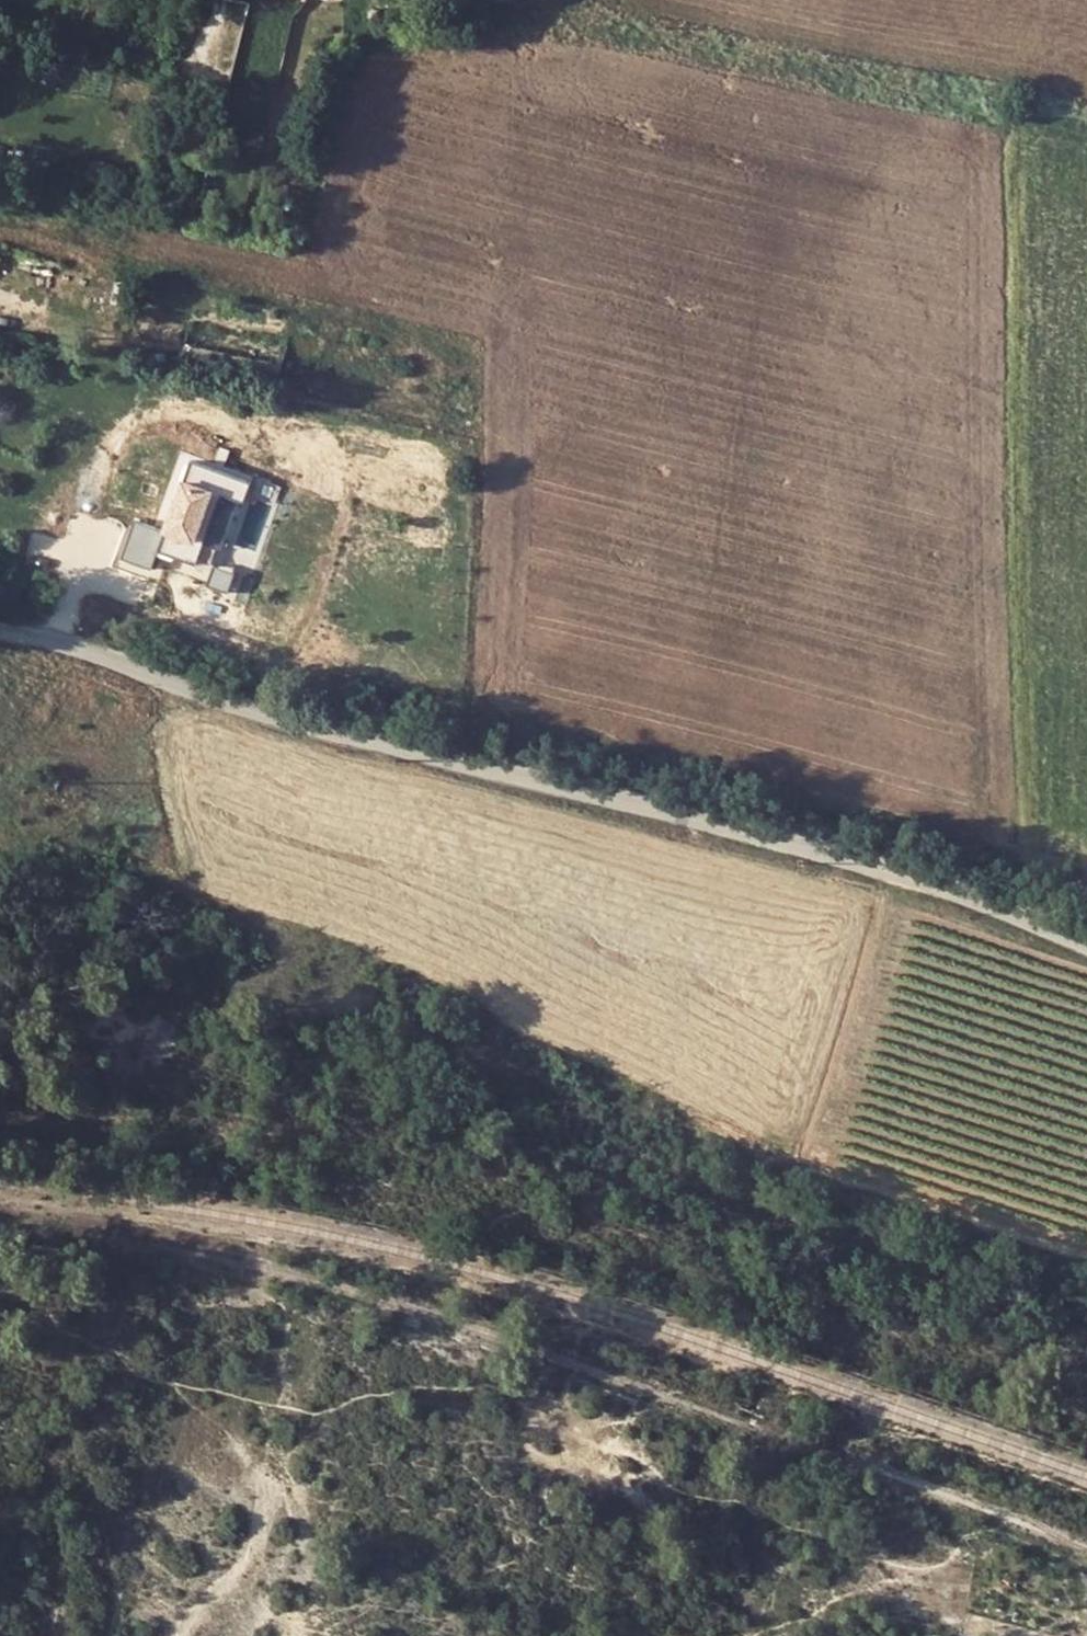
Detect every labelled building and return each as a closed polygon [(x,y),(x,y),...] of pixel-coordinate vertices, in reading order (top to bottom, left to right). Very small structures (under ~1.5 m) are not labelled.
[(13,46),(10,56),(21,58),(23,49),(13,46)] [(137,519),(123,557),(156,569),(163,548),(201,561),(226,492),(249,500),(233,545),(262,555),(286,486),(260,477),(258,484),(195,462),(170,530),(137,519)] [(217,564),(209,584),(232,592),(240,573),(217,564)]
